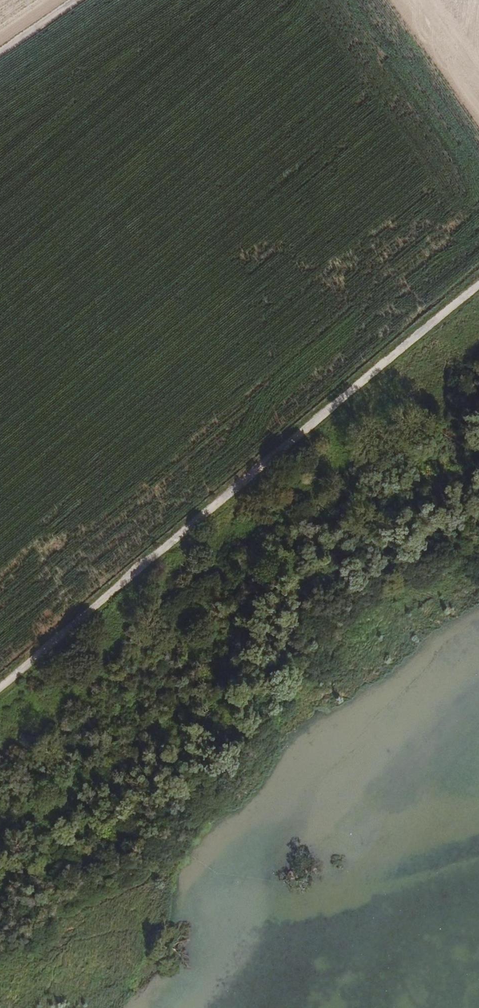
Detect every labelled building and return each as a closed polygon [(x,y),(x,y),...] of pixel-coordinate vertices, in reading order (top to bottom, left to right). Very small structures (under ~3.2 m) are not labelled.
[(293,121),(298,130),(306,126),(301,117),(293,121)]
